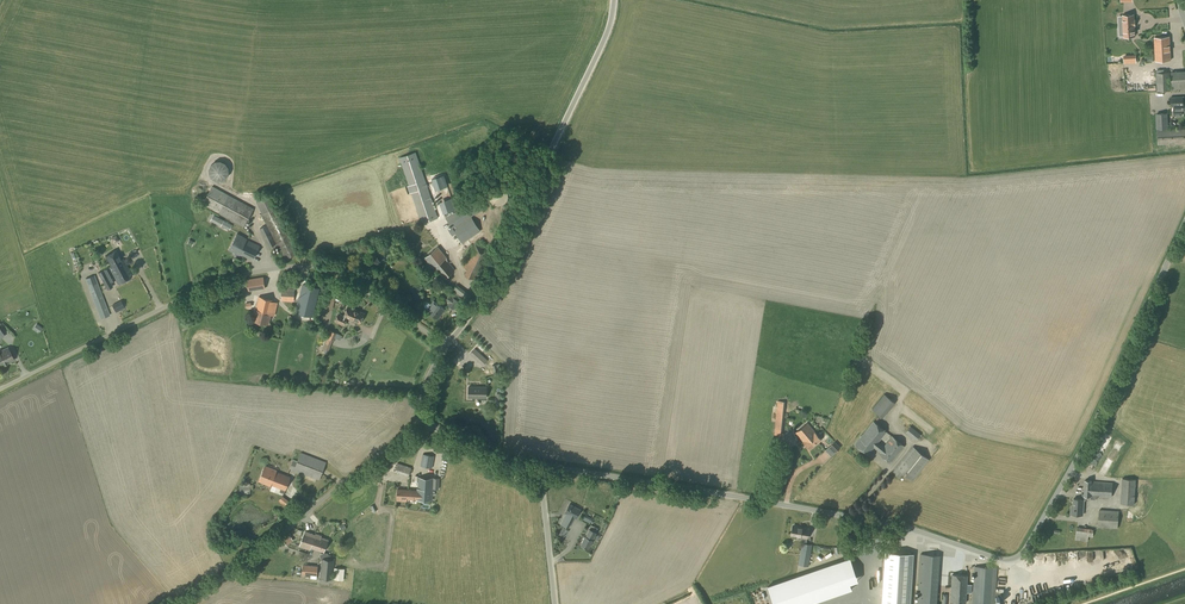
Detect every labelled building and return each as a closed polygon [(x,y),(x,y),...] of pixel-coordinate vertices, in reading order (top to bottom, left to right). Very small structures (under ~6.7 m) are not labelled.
[(1144,16),(1145,33),(1159,33),(1159,31),(1172,30),(1171,17),(1167,17),(1167,11),(1151,12),(1151,9),(1148,9),(1148,16),(1144,16)] [(1118,16),(1119,36),(1123,36),(1123,37),(1136,36),(1134,14),(1122,14),(1122,16),(1118,16)] [(1160,36),(1154,37),(1155,61),(1171,60),(1170,36),(1160,36)] [(1184,90),(1184,70),(1171,71),(1172,90),(1184,90)] [(1157,91),(1171,90),(1170,72),(1156,73),(1157,91)] [(1178,96),(1171,97),(1171,104),(1175,104),(1176,110),(1174,111),(1174,115),(1182,115),(1182,111),(1184,110),(1184,101),(1178,101),(1178,96)] [(1156,129),(1157,129),(1168,129),(1167,112),(1156,113),(1156,129)] [(1184,143),(1184,129),(1157,131),(1158,144),(1184,143)] [(422,223),(435,219),(438,218),(416,152),(400,158),(422,223)] [(217,181),(223,180),(227,177),(229,172),(228,167),(225,163),(219,160),(215,161),(210,165),(208,170),(209,175),(213,179),(217,181)] [(244,227),(254,209),(213,186),(203,204),(244,227)] [(500,205),(504,203),(506,202),(507,199),(508,196),(508,192),(506,189),(504,187),(500,186),(497,186),(494,187),(492,189),(490,192),(489,194),(489,196),(489,198),(490,200),(491,201),(492,202),(494,204),(497,205),(500,205)] [(265,198),(263,194),(256,197),(258,201),(256,202),(267,224),(260,228),(269,247),(276,244),(284,260),(299,252),(271,195),(265,198)] [(462,243),(481,231),(473,218),(476,216),(474,214),(487,206),(480,196),(445,218),(451,227),(448,229),(452,236),(453,235),(455,237),(457,236),(462,243)] [(222,225),(226,227),(228,223),(224,220),(216,216),(213,221),(221,226),(222,225)] [(252,261),(260,246),(247,240),(247,239),(237,233),(235,238),(229,250),(239,255),(240,254),(252,261)] [(113,244),(119,240),(116,234),(110,238),(113,244)] [(476,280),(490,250),(475,243),(463,267),(467,269),(464,275),(476,280)] [(455,270),(445,258),(447,257),(438,247),(424,257),(432,267),(433,267),(443,279),(455,270)] [(121,260),(116,250),(105,256),(110,266),(98,273),(107,289),(112,286),(106,274),(107,273),(113,284),(117,281),(118,283),(132,275),(123,259),(121,260)] [(100,319),(110,315),(95,275),(85,279),(100,319)] [(265,289),(264,281),(263,277),(247,280),(249,291),(262,289),(265,289),(264,289),(265,289)] [(345,297),(350,285),(336,280),(332,292),(345,297)] [(294,301),(295,285),(282,284),(281,301),(294,301)] [(313,317),(320,289),(302,284),(295,313),(313,317)] [(125,308),(116,293),(110,296),(120,311),(125,308)] [(133,299),(135,303),(141,300),(137,293),(134,294),(136,298),(133,299)] [(453,298),(449,294),(445,300),(450,303),(448,305),(453,308),(458,302),(459,301),(453,297),(453,298)] [(274,315),(277,302),(274,302),(274,300),(259,297),(256,309),(255,309),(252,320),(269,324),(271,315),(274,315)] [(445,309),(433,301),(431,304),(428,302),(427,302),(424,306),(425,307),(427,309),(427,310),(438,318),(445,309)] [(344,325),(347,317),(360,323),(364,313),(348,306),(344,316),(338,313),(335,321),(344,325)] [(328,338),(326,343),(331,345),(333,340),(334,341),(335,338),(337,333),(329,330),(326,337),(328,338)] [(14,360),(8,347),(0,351),(0,367),(14,360)] [(476,359),(481,354),(475,349),(470,354),(476,359)] [(502,373),(500,363),(496,365),(496,364),(492,365),(495,375),(499,374),(502,373)] [(486,397),(487,387),(469,386),(468,397),(486,397)] [(777,406),(774,435),(782,436),(786,402),(778,401),(777,406)] [(872,409),(883,418),(887,414),(875,405),(872,409)] [(884,445),(878,441),(886,431),(873,421),(855,444),(867,455),(873,447),(880,452),(879,454),(891,463),(905,446),(892,436),(884,445)] [(810,449),(821,440),(807,423),(796,432),(810,449)] [(916,441),(921,434),(910,426),(905,432),(916,441)] [(835,452),(840,447),(835,441),(830,446),(835,452)] [(912,481),(930,460),(913,446),(892,472),(899,478),(903,474),(912,481)] [(319,480),(326,462),(301,452),(297,462),(293,460),(290,468),(319,480)] [(432,468),(434,456),(423,454),(421,466),(432,468)] [(409,476),(411,468),(398,463),(395,471),(409,476)] [(285,491),(291,476),(276,472),(277,470),(265,465),(259,481),(271,486),(271,485),(285,491)] [(439,489),(439,478),(419,477),(418,488),(417,488),(417,490),(398,489),(397,498),(432,500),(433,495),(435,495),(435,492),(433,491),(433,489),(439,489)] [(1136,491),(1137,484),(1136,484),(1136,479),(1122,478),(1120,503),(1134,504),(1135,491),(1136,491)] [(1082,494),(1082,496),(1086,497),(1086,495),(1091,496),(1091,499),(1096,499),(1096,498),(1098,498),(1098,495),(1112,497),(1113,483),(1092,481),(1092,480),(1085,480),(1084,494),(1082,494)] [(250,485),(250,483),(239,484),(240,496),(251,495),(251,490),(253,490),(252,485),(250,485)] [(289,508),(292,504),(282,496),(279,500),(289,508)] [(1086,500),(1086,497),(1082,496),(1081,499),(1074,498),(1073,508),(1071,508),(1071,514),(1083,515),(1084,500),(1086,500)] [(570,504),(565,512),(566,513),(561,523),(569,528),(575,517),(576,518),(580,510),(570,504)] [(1118,528),(1119,511),(1099,510),(1098,527),(1118,528)] [(793,526),(791,535),(803,537),(802,543),(800,552),(798,564),(808,566),(812,545),(807,544),(807,538),(809,528),(802,527),(802,528),(793,526)] [(1093,537),(1094,529),(1077,527),(1075,539),(1088,541),(1088,536),(1093,537)] [(588,548),(593,540),(596,532),(589,529),(580,545),(588,548)] [(324,552),(328,540),(315,535),(304,531),(300,546),(310,549),(311,548),(324,552)] [(881,603),(910,603),(913,554),(885,552),(881,603)] [(940,555),(920,554),(917,603),(937,603),(940,555)] [(1046,555),(1034,555),(1034,565),(1045,565),(1046,555)] [(333,580),(335,558),(334,560),(322,559),(322,560),(321,560),(320,578),(333,580)] [(768,586),(774,603),(807,603),(851,589),(850,583),(858,580),(850,558),(768,586)] [(308,573),(317,574),(318,566),(303,565),(303,573),(308,573)] [(995,567),(974,566),(972,603),(993,603),(995,567)] [(344,580),(345,568),(334,568),(333,579),(344,580)] [(966,592),(971,593),(972,584),(967,584),(967,575),(952,574),(950,602),(954,602),(954,603),(962,603),(963,603),(965,603),(966,592)]
